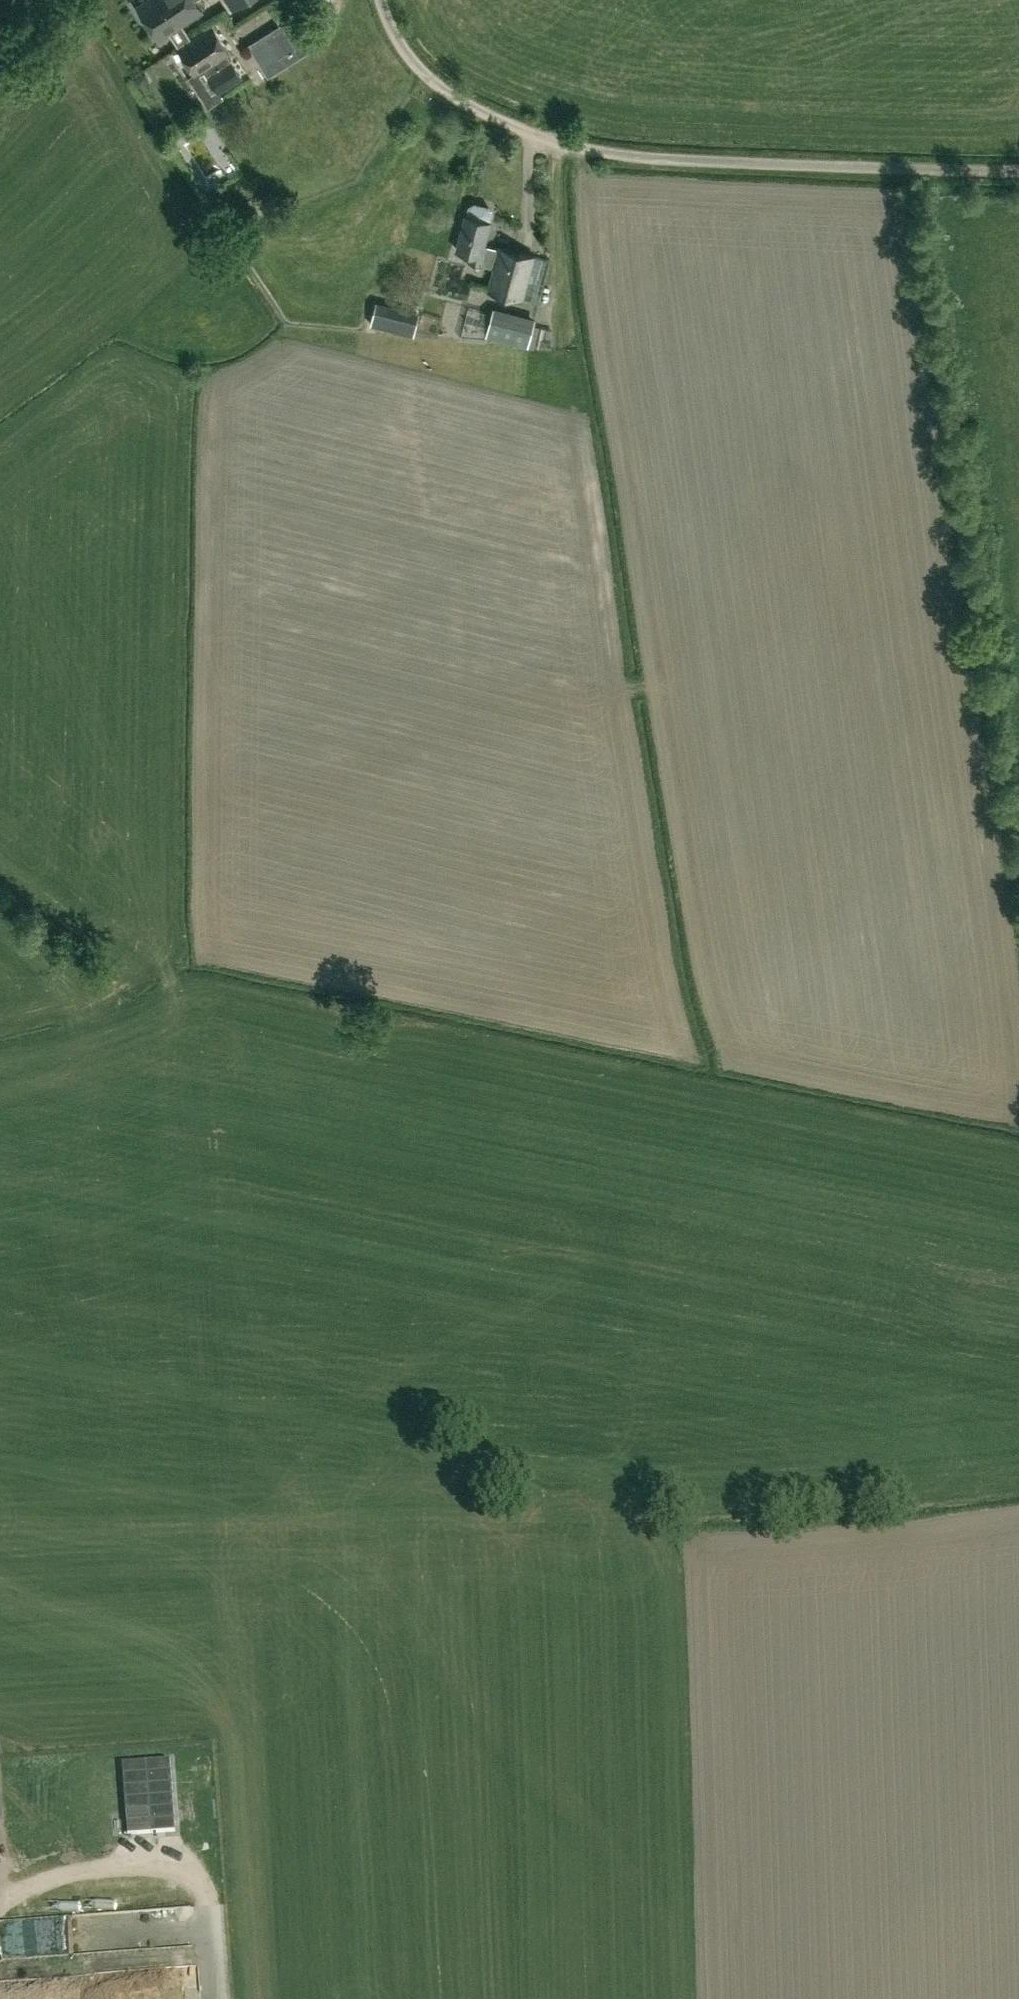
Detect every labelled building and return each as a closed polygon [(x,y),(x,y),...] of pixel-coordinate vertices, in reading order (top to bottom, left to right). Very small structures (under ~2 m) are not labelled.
[(178,46),(191,38),(182,24),(203,11),(197,0),(144,0),(137,5),(159,39),(169,33),(178,46)] [(277,17),(280,23),(285,31),(287,30),(309,16),(300,2),(277,17)] [(213,23),(191,38),(178,46),(177,47),(195,74),(203,69),(218,92),(243,76),(228,53),(231,52),(213,23)] [(280,23),(259,36),(248,44),(268,76),(302,54),(287,30),(285,31),(280,23)] [(219,123),(195,133),(211,172),(236,161),(219,123)] [(466,214),(465,214),(456,248),(470,251),(468,261),(483,265),(486,255),(496,258),(488,288),(523,297),(534,255),(499,246),(499,248),(485,244),(492,221),(490,221),(493,209),(490,204),(475,200),(469,203),(466,214)] [(381,326),(413,335),(419,311),(387,303),(381,326)] [(486,334),(528,345),(535,316),(493,306),(486,334)] [(170,1761),(122,1764),(127,1835),(175,1832),(170,1761)]
